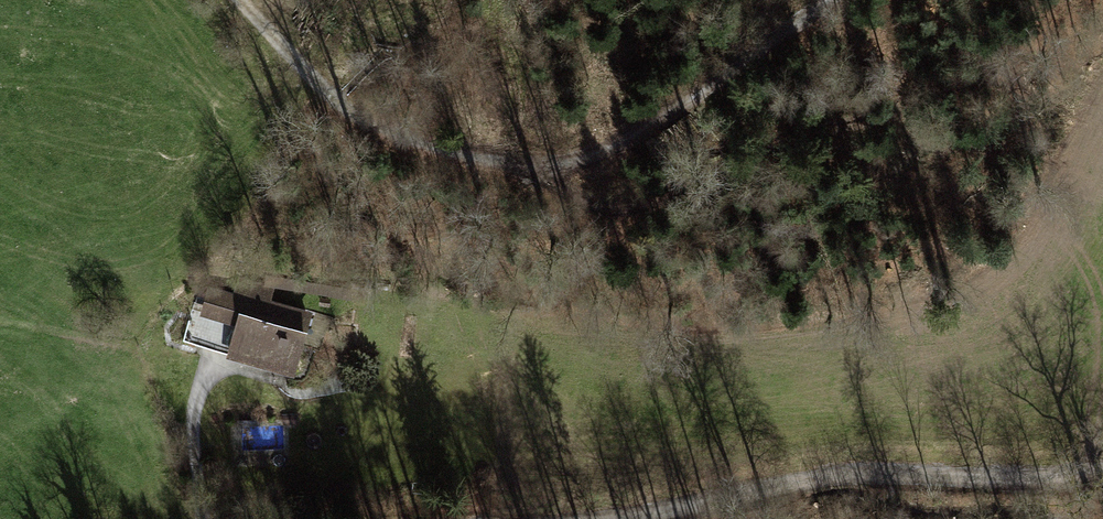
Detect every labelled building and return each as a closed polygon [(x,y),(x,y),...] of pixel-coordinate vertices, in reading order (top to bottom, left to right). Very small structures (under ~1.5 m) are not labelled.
[(271,291),(250,285),(248,292),(269,299),(271,291)] [(232,347),(287,362),(291,347),(289,346),(290,342),(299,344),(308,316),(246,298),(232,347)] [(225,347),(229,333),(194,323),(190,337),(225,347)]
